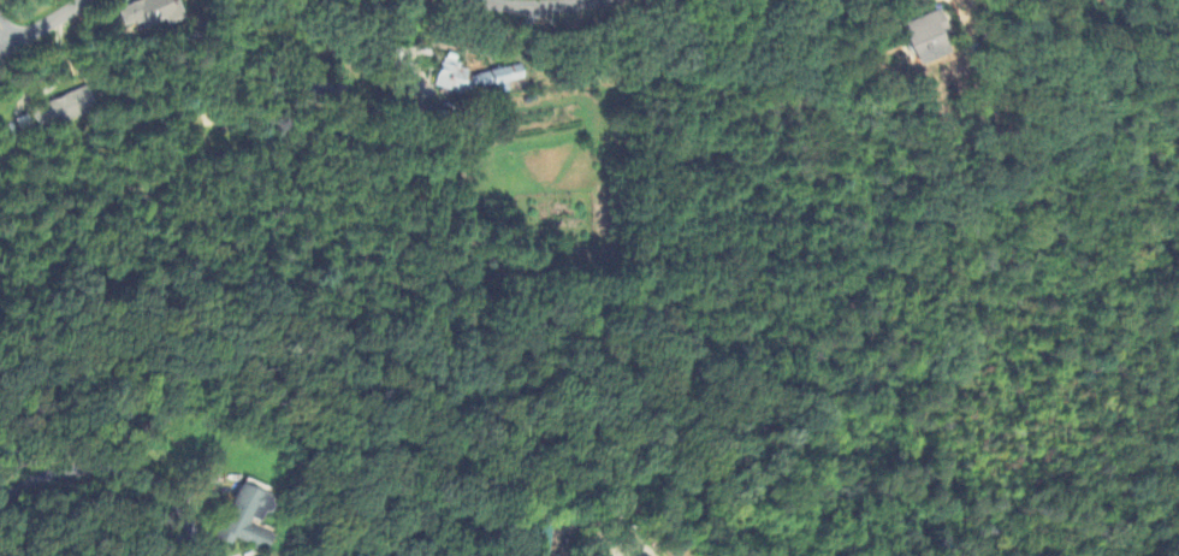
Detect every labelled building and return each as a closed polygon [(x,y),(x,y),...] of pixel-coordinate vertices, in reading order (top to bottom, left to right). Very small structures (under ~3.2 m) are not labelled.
[(179,2),(170,6),(168,0),(147,0),(118,11),(125,28),(139,23),(142,30),(166,21),(169,28),(186,21),(179,2)] [(899,27),(914,68),(953,53),(938,12),(899,27)] [(437,89),(458,95),(494,89),(495,98),(510,95),(508,84),(525,81),(523,69),(474,76),(462,73),(465,62),(447,57),(437,89)] [(43,110),(53,131),(98,110),(89,89),(43,110)] [(236,540),(267,552),(274,535),(261,530),(273,500),(240,487),(217,542),(233,548),(236,540)]
